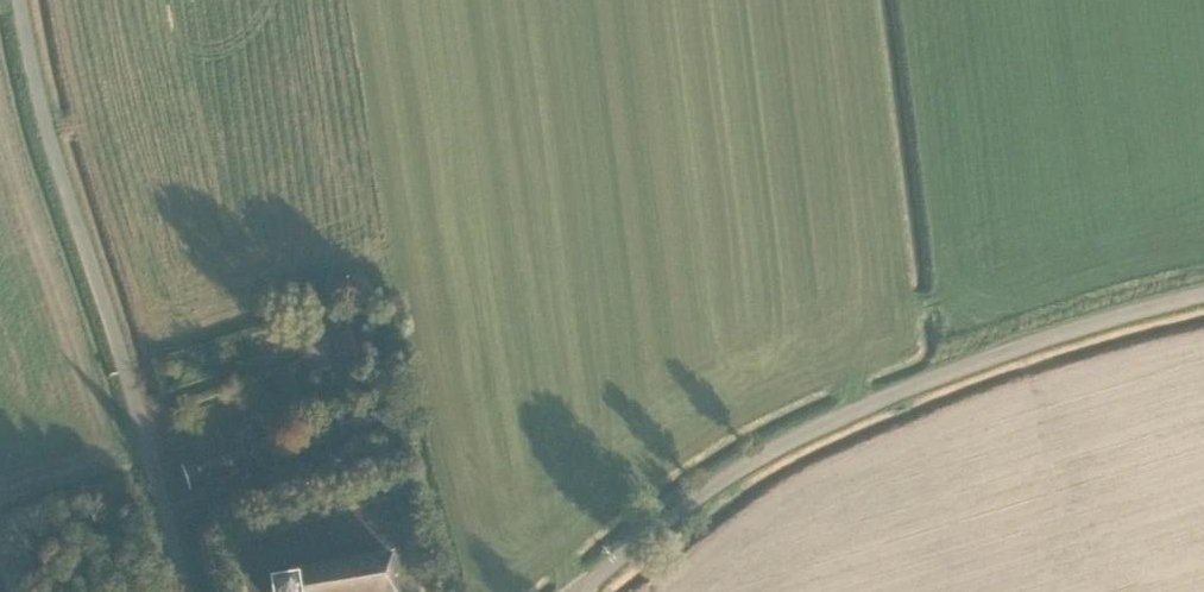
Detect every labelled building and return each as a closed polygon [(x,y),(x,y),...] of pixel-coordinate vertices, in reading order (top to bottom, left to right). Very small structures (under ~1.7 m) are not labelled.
[(390,553),(387,554),(387,555),(288,571),(290,582),(270,586),(271,591),(396,591),(390,556),(390,553)]
